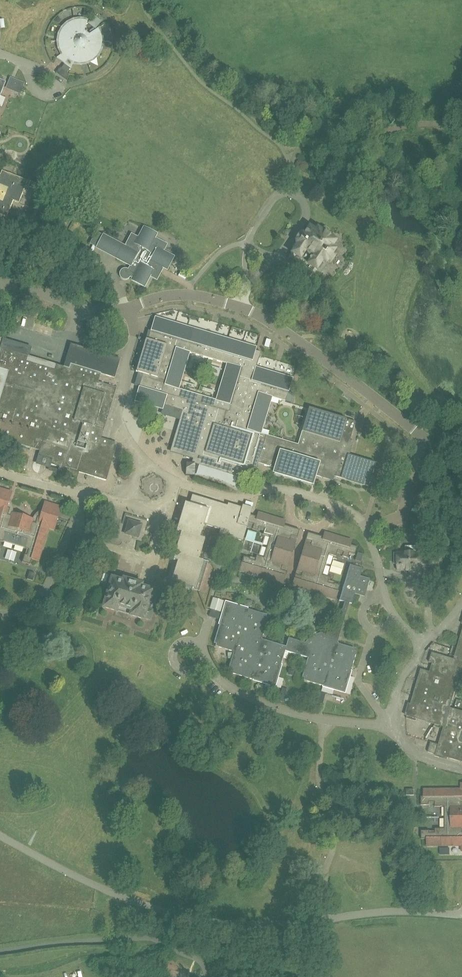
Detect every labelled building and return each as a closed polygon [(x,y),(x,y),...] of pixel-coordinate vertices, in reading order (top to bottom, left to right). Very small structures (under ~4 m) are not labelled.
[(62,54),(60,55),(60,56),(62,54),(67,58),(63,63),(70,68),(71,69),(73,62),(80,63),(87,62),(93,59),(98,55),(101,49),(102,42),(101,35),(98,28),(89,34),(84,31),(88,21),(80,19),(73,20),(67,23),(62,28),(59,34),(58,41),(59,48),(62,54)] [(154,58),(157,62),(164,58),(161,53),(154,58)] [(56,73),(67,81),(69,75),(60,68),(56,73)] [(7,86),(14,89),(17,80),(10,78),(7,86)] [(0,174),(0,215),(6,218),(13,200),(19,203),(28,181),(2,170),(0,174)] [(158,234),(145,226),(140,237),(132,249),(104,233),(96,246),(116,257),(130,265),(127,269),(124,267),(122,267),(119,268),(118,270),(117,272),(117,275),(118,277),(120,279),(122,280),(125,279),(127,278),(129,276),(132,277),(131,279),(143,287),(149,277),(156,265),(167,271),(174,258),(164,252),(152,245),(156,238),(158,234)] [(313,267),(309,272),(313,275),(315,272),(317,270),(321,273),(328,263),(330,264),(337,254),(335,252),(337,249),(334,247),(338,241),(328,234),(329,233),(328,229),(325,227),(322,228),(321,230),(318,228),(315,231),(310,227),(304,234),(303,233),(300,234),(296,240),(296,243),(298,244),(288,258),(292,261),(296,255),(313,267)] [(58,234),(54,241),(60,244),(63,237),(58,234)] [(16,320),(0,316),(0,324),(15,328),(16,320)] [(211,336),(210,336),(156,320),(149,343),(145,342),(136,374),(138,375),(145,376),(141,389),(140,392),(137,402),(141,403),(163,410),(165,410),(166,407),(178,411),(184,412),(181,421),(175,443),(174,445),(172,454),(194,461),(193,465),(187,465),(186,478),(187,478),(192,478),(194,478),(195,477),(200,477),(206,478),(211,479),(217,481),(223,483),(229,485),(233,487),(236,489),(239,480),(234,479),(242,475),(249,477),(251,476),(256,473),(258,466),(265,468),(267,469),(275,471),(274,475),(312,486),(313,481),(314,477),(326,480),(328,481),(330,475),(334,476),(333,478),(354,484),(368,488),(375,465),(366,462),(360,461),(348,457),(352,444),(348,443),(350,435),(354,424),(308,410),(304,424),(298,447),(274,440),(269,438),(263,436),(264,432),(272,404),(273,400),(280,402),(285,404),(287,404),(287,402),(290,393),(293,380),(254,369),(258,354),(255,353),(256,349),(211,336)] [(21,448),(35,452),(34,456),(38,457),(49,460),(48,464),(56,467),(54,472),(73,478),(77,479),(79,473),(80,466),(96,471),(94,477),(106,481),(113,456),(114,452),(110,451),(112,442),(101,439),(116,388),(98,383),(100,374),(114,378),(120,359),(76,346),(68,374),(27,362),(28,358),(0,350),(0,441),(21,448)] [(1,541),(3,542),(24,548),(26,549),(28,550),(27,555),(25,554),(24,554),(22,562),(30,565),(32,559),(39,561),(49,528),(54,530),(57,518),(55,518),(58,506),(45,502),(43,510),(40,517),(37,517),(35,523),(32,522),(33,520),(27,518),(18,515),(12,514),(11,516),(8,515),(10,508),(7,507),(9,500),(12,492),(0,488),(0,541),(1,541)] [(293,548),(296,537),(297,538),(299,530),(284,525),(285,521),(258,513),(257,517),(250,515),(252,508),(242,505),(239,514),(235,513),(237,508),(192,495),(190,504),(185,503),(176,531),(181,533),(173,560),(177,562),(171,582),(200,591),(208,562),(199,560),(205,539),(200,537),(204,525),(221,529),(219,534),(243,541),(249,523),(254,525),(252,529),(258,531),(258,529),(264,531),(263,535),(270,537),(264,558),(256,555),(255,558),(250,557),(249,558),(243,556),(241,565),(239,571),(282,584),(284,578),(285,578),(287,572),(286,572),(289,561),(293,548)] [(129,521),(125,533),(137,537),(141,525),(129,521)] [(337,553),(342,555),(342,556),(347,558),(349,553),(355,555),(357,547),(350,545),(351,540),(325,532),(323,537),(307,532),(305,540),(306,540),(303,551),(299,564),(296,575),(295,574),(293,581),(294,581),(292,587),(335,600),(337,594),(340,585),(334,583),(334,582),(329,580),(329,577),(322,575),(328,554),(336,556),(337,553)] [(439,553),(422,553),(421,552),(421,546),(406,546),(406,552),(397,552),(397,553),(394,553),(395,564),(397,563),(397,570),(409,570),(409,573),(422,573),(422,570),(439,569),(439,553)] [(234,549),(232,557),(237,558),(240,551),(234,549)] [(357,553),(355,560),(361,562),(363,554),(357,553)] [(219,628),(214,643),(216,644),(215,646),(232,651),(233,653),(233,654),(231,659),(228,670),(230,670),(230,673),(253,680),(254,677),(258,679),(257,681),(266,684),(267,681),(272,683),(273,680),(276,681),(277,676),(281,665),(285,651),(308,658),(302,677),(304,678),(304,680),(323,686),(333,689),(334,689),(335,686),(339,687),(340,685),(343,686),(344,681),(347,682),(349,675),(347,674),(348,670),(351,671),(351,667),(356,652),(354,651),(355,650),(338,645),(337,642),(338,640),(339,637),(349,603),(351,604),(355,594),(357,588),(366,591),(366,590),(370,579),(360,576),(362,569),(350,565),(339,600),(342,601),(344,602),(335,633),(333,633),(331,632),(328,632),(326,632),(324,633),(322,633),(320,634),(319,634),(318,634),(315,635),(314,636),(313,636),(312,637),(310,638),(308,640),(306,641),(305,643),(288,638),(286,647),(262,640),(268,618),(266,617),(267,615),(248,610),(232,605),(231,607),(228,606),(227,612),(224,611),(223,614),(222,617),(224,618),(223,622),(220,621),(219,625),(219,628)] [(29,572),(27,579),(33,581),(35,573),(29,572)] [(150,619),(157,594),(151,592),(151,590),(140,587),(141,585),(136,583),(129,580),(128,581),(124,580),(123,582),(112,579),(104,607),(116,610),(117,606),(132,610),(131,615),(143,618),(144,617),(150,619)] [(410,704),(406,719),(416,722),(417,719),(445,727),(439,745),(431,742),(428,752),(437,755),(436,757),(447,760),(447,758),(461,762),(461,712),(450,708),(461,667),(461,630),(454,659),(432,653),(429,663),(432,663),(430,672),(420,669),(410,704)] [(435,804),(435,807),(444,807),(444,829),(435,829),(435,831),(429,831),(421,831),(421,839),(427,839),(427,846),(461,846),(461,851),(461,807),(461,803),(461,784),(461,789),(424,789),(424,797),(421,797),(421,805),(429,805),(429,804),(435,804)]
